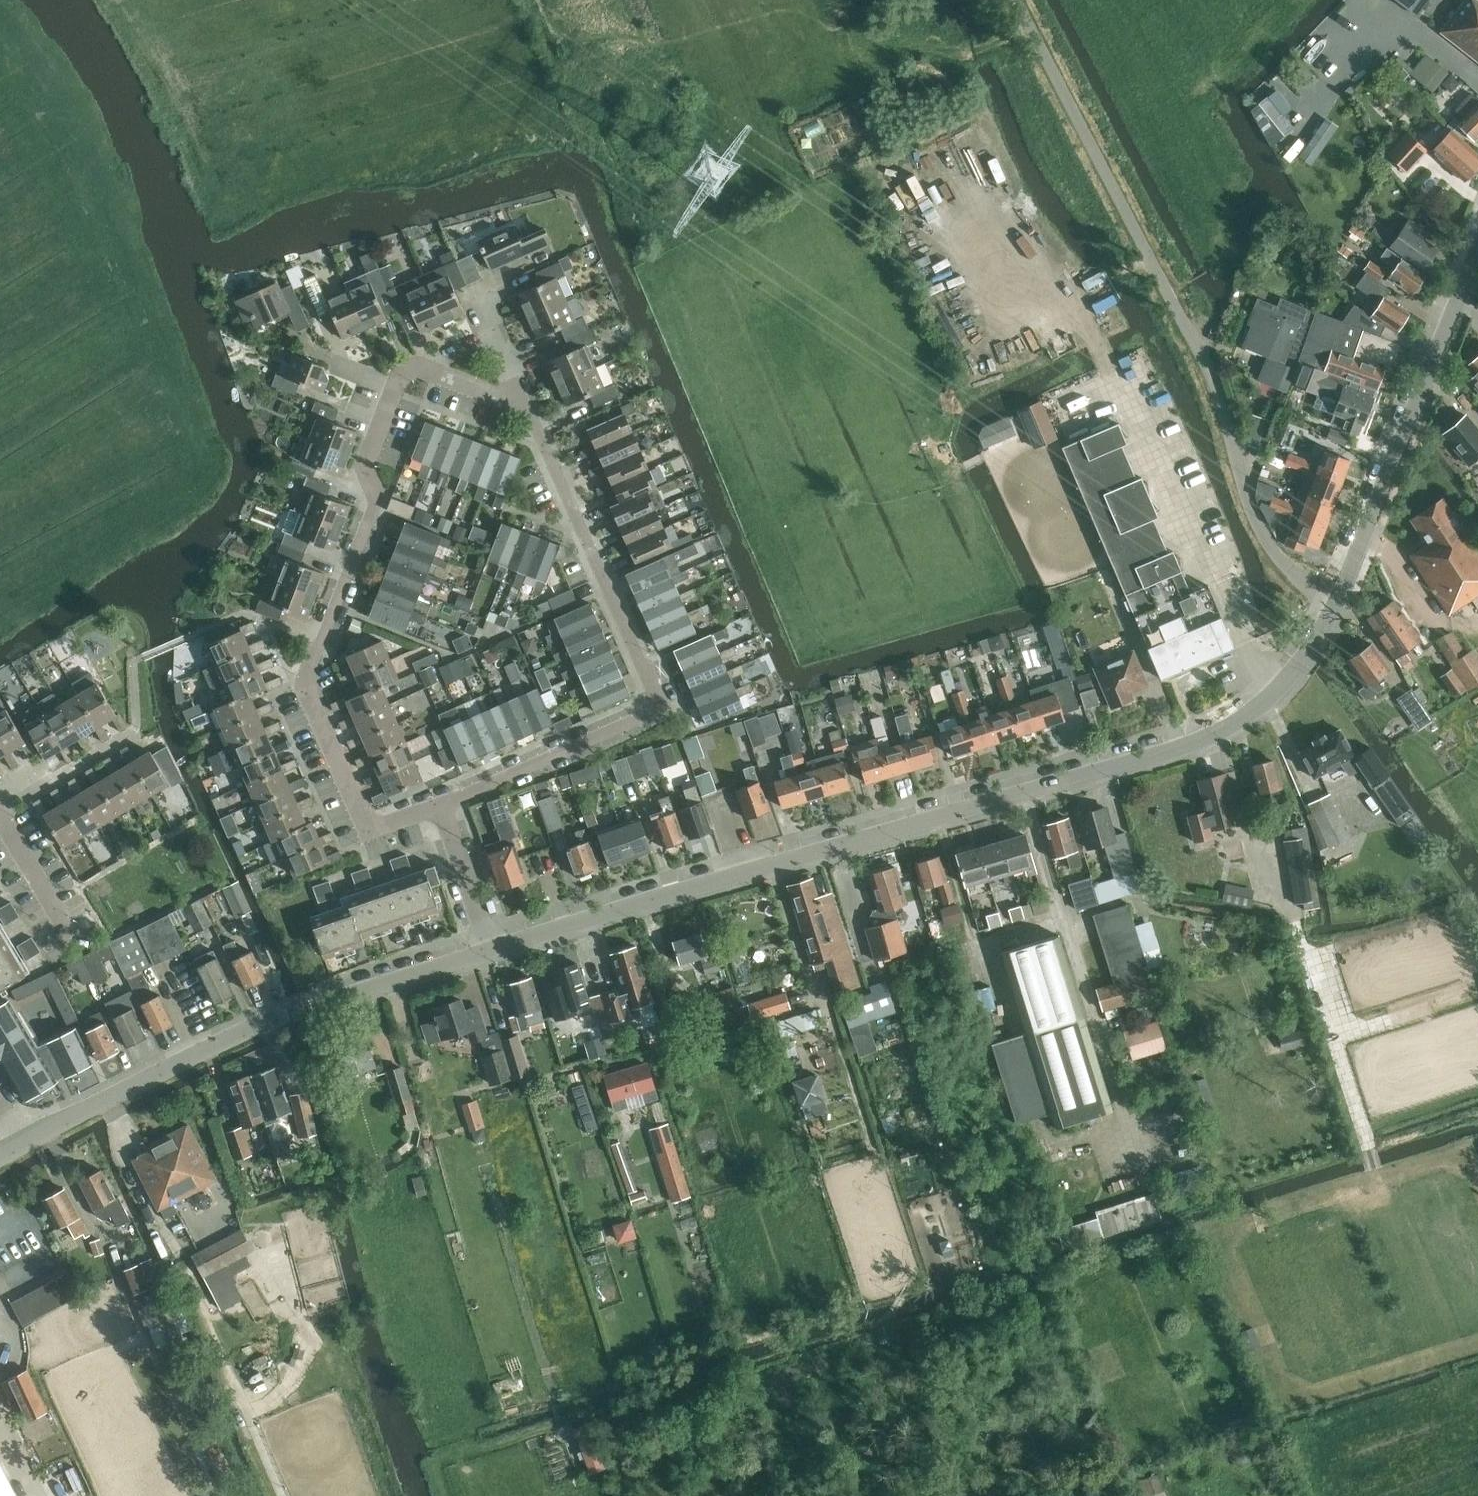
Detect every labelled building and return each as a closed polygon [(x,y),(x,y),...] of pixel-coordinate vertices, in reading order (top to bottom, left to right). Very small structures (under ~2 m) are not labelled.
[(1418,13),(1427,0),(1400,0),(1418,13)] [(1477,61),(1477,0),(1465,0),(1440,31),(1477,61)] [(1409,74),(1432,93),(1449,72),(1426,54),(1409,74)] [(1274,93),(1251,105),(1271,142),(1294,129),(1274,93)] [(1455,110),(1463,118),(1459,123),(1453,118),(1447,126),(1462,140),(1468,134),(1474,140),(1477,136),(1477,99),(1471,93),(1455,110)] [(1447,126),(1440,134),(1443,137),(1431,150),(1464,180),(1465,179),(1468,179),(1472,176),(1471,172),(1477,165),(1477,154),(1462,140),(1447,126)] [(1387,154),(1406,172),(1427,149),(1408,132),(1387,154)] [(1371,231),(1423,268),(1437,249),(1422,238),(1427,232),(1409,219),(1398,235),(1378,221),(1371,231)] [(477,241),(490,270),(551,243),(544,228),(520,239),(514,224),(477,241)] [(1425,275),(1391,250),(1387,247),(1380,257),(1395,267),(1388,277),(1412,294),(1414,291),(1417,291),(1421,286),(1420,283),(1425,275)] [(471,254),(455,261),(466,285),(482,278),(471,254)] [(1385,271),(1369,260),(1363,268),(1379,280),(1385,271)] [(464,313),(454,290),(466,285),(455,261),(422,276),(442,323),(464,313)] [(517,294),(527,316),(566,299),(557,279),(565,275),(559,261),(535,272),(541,284),(517,294)] [(344,282),(348,291),(365,329),(386,320),(376,296),(388,291),(378,267),(344,282)] [(1354,303),(1342,322),(1380,336),(1385,325),(1395,332),(1408,312),(1385,297),(1390,289),(1382,284),(1366,271),(1357,284),(1372,295),(1372,296),(1380,301),(1371,314),(1354,303)] [(365,329),(348,291),(327,300),(315,274),(302,279),(320,321),(332,316),(343,339),(365,329)] [(398,314),(410,309),(420,332),(442,323),(422,276),(388,291),(398,314)] [(236,301),(246,321),(253,318),(256,325),(288,311),(297,331),(310,326),(292,284),(280,289),(277,283),(236,301)] [(1289,385),(1298,360),(1316,311),(1280,298),(1274,315),(1255,308),(1249,325),(1252,326),(1244,346),(1269,356),(1262,375),(1289,385)] [(560,328),(565,340),(589,329),(584,316),(575,320),(566,299),(527,316),(537,338),(560,328)] [(1298,360),(1300,361),(1375,389),(1376,388),(1376,389),(1384,369),(1332,350),(1342,322),(1316,311),(1298,360)] [(547,361),(557,383),(595,367),(586,346),(595,342),(589,329),(565,340),(570,351),(547,361)] [(524,358),(530,369),(565,351),(559,340),(524,358)] [(300,383),(312,388),(323,392),(329,378),(323,366),(293,354),(284,377),(276,373),(272,385),(295,394),(300,383)] [(1469,364),(1477,372),(1471,377),(1471,383),(1477,391),(1477,355),(1469,364)] [(1375,389),(1300,361),(1292,383),(1319,394),(1321,389),(1340,397),(1334,412),(1343,416),(1342,418),(1344,419),(1341,427),(1359,434),(1373,397),(1372,397),(1375,389)] [(595,367),(557,383),(566,405),(590,395),(595,407),(619,396),(613,384),(604,387),(595,367)] [(1018,410),(1034,447),(1056,437),(1040,401),(1018,410)] [(358,431),(334,422),(338,411),(315,402),(302,436),(349,454),(358,431)] [(589,433),(594,445),(596,448),(632,431),(624,412),(588,428),(588,426),(572,433),(575,440),(589,433)] [(1256,414),(1247,440),(1264,446),(1273,419),(1256,414)] [(1469,464),(1477,456),(1477,429),(1466,415),(1443,434),(1469,464)] [(426,479),(431,465),(445,429),(425,421),(412,457),(424,462),(418,476),(426,479)] [(1062,446),(1134,616),(1161,678),(1234,647),(1208,584),(1190,592),(1180,568),(1178,555),(1175,556),(1173,550),(1168,552),(1153,519),(1158,517),(1156,510),(1159,509),(1150,498),(1149,495),(1147,481),(1144,483),(1141,476),(1136,479),(1122,445),(1127,443),(1124,437),(1127,436),(1119,425),(1118,422),(1062,446)] [(444,487),(450,472),(464,436),(445,429),(431,465),(442,469),(437,484),(444,487)] [(597,451),(602,463),(604,466),(641,450),(632,431),(596,448),(594,445),(580,451),(583,458),(597,451)] [(302,436),(289,469),(307,477),(312,478),(317,467),(340,476),(349,454),(302,436)] [(463,494),(468,479),(482,443),(464,436),(450,472),(461,476),(455,491),(463,494)] [(481,501),(487,486),(501,451),(482,443),(468,479),(480,484),(474,498),(481,501)] [(606,470),(611,481),(612,484),(649,468),(641,450),(604,466),(602,463),(588,469),(591,476),(606,470)] [(1310,461),(1307,469),(1341,482),(1350,459),(1325,450),(1320,465),(1310,461)] [(501,451),(487,486),(498,491),(493,505),(500,508),(506,494),(507,494),(520,458),(501,451)] [(1288,458),(1286,464),(1296,468),(1300,457),(1290,454),(1289,454),(1288,458)] [(1296,468),(1307,472),(1307,469),(1310,461),(1300,457),(1296,468)] [(657,487),(649,468),(612,484),(611,481),(596,488),(599,494),(614,488),(620,501),(620,503),(647,490),(648,491),(657,487)] [(1299,491),(1309,494),(1333,503),(1341,482),(1307,469),(1307,472),(1303,479),(1299,491)] [(294,510),(302,513),(341,528),(350,506),(326,497),(331,485),(312,478),(307,477),(294,510)] [(1255,496),(1271,501),(1273,496),(1276,487),(1258,480),(1255,496)] [(656,509),(665,504),(657,487),(648,491),(647,490),(620,503),(620,501),(612,505),(611,503),(595,510),(598,517),(613,510),(618,522),(619,525),(656,509)] [(1294,504),(1290,515),(1301,516),(1325,525),(1333,503),(1309,494),(1304,508),(1294,504)] [(1269,507),(1279,511),(1283,500),(1273,496),(1271,501),(1269,507)] [(387,510),(410,519),(415,507),(392,497),(387,510)] [(1449,614),(1477,594),(1477,547),(1461,522),(1459,523),(1442,498),(1411,519),(1428,544),(1410,555),(1449,614)] [(1279,511),(1290,515),(1294,504),(1283,500),(1279,511)] [(621,529),(626,540),(627,543),(664,527),(656,509),(619,525),(618,522),(603,528),(606,535),(621,529)] [(286,532),(281,544),(305,553),(309,541),(333,551),(341,528),(302,513),(294,535),(286,532)] [(1302,555),(1303,551),(1306,543),(1317,548),(1325,525),(1301,516),(1290,515),(1287,524),(1291,525),(1283,546),(1285,548),(1302,555)] [(406,521),(398,541),(434,555),(438,543),(453,549),(456,542),(441,536),(442,535),(406,521)] [(502,581),(508,566),(521,530),(502,522),(488,558),(500,563),(495,578),(502,581)] [(489,543),(494,531),(474,523),(469,535),(489,543)] [(457,526),(452,537),(464,542),(468,530),(457,526)] [(627,543),(626,540),(611,547),(614,553),(629,547),(636,562),(672,546),(664,527),(627,543)] [(521,588),(526,573),(540,537),(521,530),(508,566),(519,570),(513,585),(521,588)] [(540,537),(526,573),(538,578),(532,592),(539,595),(545,581),(546,581),(560,545),(540,537)] [(398,541),(391,559),(427,573),(431,562),(446,568),(449,560),(434,555),(398,541)] [(626,573),(634,592),(681,572),(677,562),(699,552),(695,543),(663,558),(662,557),(626,573)] [(285,558),(276,580),(316,595),(324,573),(301,564),(305,553),(281,544),(277,555),(285,558)] [(391,559),(384,578),(420,592),(424,581),(448,590),(451,583),(427,573),(391,559)] [(634,592),(642,611),(679,594),(674,583),(688,577),(685,570),(681,572),(634,592)] [(384,578),(377,597),(412,611),(417,599),(431,605),(434,598),(420,592),(384,578)] [(316,595),(276,580),(268,602),(260,599),(255,611),(279,620),(283,609),(307,618),(316,595)] [(642,611),(650,629),(687,613),(682,602),(696,595),(693,588),(679,594),(642,611)] [(548,599),(554,611),(577,601),(571,589),(548,599)] [(412,611),(377,597),(369,616),(405,630),(410,618),(424,624),(427,616),(412,611)] [(1367,618),(1395,657),(1400,666),(1410,659),(1405,650),(1421,639),(1394,600),(1367,618)] [(549,643),(563,637),(598,621),(590,602),(554,617),(560,630),(545,636),(549,643)] [(687,613),(650,629),(659,648),(695,632),(690,620),(704,614),(701,606),(687,613)] [(207,644),(216,664),(250,649),(248,645),(244,634),(256,628),(253,621),(240,627),(241,629),(207,644)] [(557,662),(571,655),(606,640),(598,621),(563,637),(568,648),(553,654),(557,662)] [(674,649),(682,668),(719,652),(714,641),(728,635),(725,628),(711,634),(710,633),(674,649)] [(1437,641),(1450,660),(1450,662),(1455,659),(1459,666),(1468,660),(1464,654),(1451,632),(1437,640),(1437,641)] [(469,637),(454,643),(458,652),(473,646),(469,637)] [(528,638),(522,642),(526,653),(538,648),(535,641),(528,638)] [(216,664),(224,683),(258,667),(257,664),(252,653),(266,646),(263,639),(248,645),(250,649),(216,664)] [(343,684),(357,678),(356,675),(390,659),(381,640),(347,655),(354,671),(340,677),(343,684)] [(565,680),(579,674),(614,658),(606,640),(571,655),(576,666),(561,672),(565,680)] [(1450,660),(1437,641),(1426,648),(1438,668),(1450,660)] [(1364,686),(1359,689),(1358,690),(1365,699),(1383,687),(1379,682),(1385,678),(1382,674),(1390,668),(1372,643),(1357,653),(1354,653),(1350,656),(1349,659),(1347,661),(1364,686)] [(682,668),(690,687),(727,671),(722,660),(736,653),(733,646),(719,652),(682,668)] [(1095,668),(1112,707),(1131,699),(1128,692),(1146,684),(1132,652),(1095,668)] [(472,655),(459,660),(466,677),(478,672),(472,655)] [(224,683),(232,700),(232,701),(249,694),(250,695),(267,688),(265,683),(260,671),(275,665),(271,657),(257,664),(258,667),(224,683)] [(573,698),(587,692),(622,676),(614,658),(579,674),(584,685),(570,691),(573,698)] [(334,711),(348,704),(347,702),(382,687),(399,679),(390,659),(356,675),(357,678),(363,692),(347,699),(346,697),(331,703),(334,711)] [(884,666),(887,677),(913,670),(910,659),(884,666)] [(466,677),(459,660),(439,668),(447,685),(466,677)] [(690,687),(698,705),(735,689),(730,678),(745,672),(741,664),(727,671),(690,687)] [(419,670),(426,685),(437,680),(430,665),(419,670)] [(1457,694),(1464,689),(1449,670),(1442,675),(1457,694)] [(1007,675),(996,678),(1000,689),(1010,686),(1007,675)] [(280,676),(265,683),(267,688),(268,690),(283,683),(280,676)] [(622,676),(587,692),(592,703),(578,709),(581,716),(595,710),(595,711),(631,695),(622,676)] [(1029,689),(1030,692),(1033,701),(1034,701),(1042,726),(1065,719),(1063,713),(1079,707),(1069,676),(1029,689)] [(511,682),(518,696),(533,731),(553,723),(537,687),(525,693),(519,679),(511,682)] [(97,683),(79,693),(98,725),(102,724),(112,717),(120,731),(127,727),(119,713),(116,714),(97,683)] [(735,689),(698,705),(707,725),(744,708),(738,696),(752,690),(749,683),(735,689)] [(1001,712),(990,716),(998,741),(1020,733),(1012,708),(1009,699),(1014,697),(1010,686),(1000,689),(1003,700),(998,702),(1001,712)] [(342,729),(357,723),(356,720),(390,705),(382,687),(347,702),(348,704),(353,716),(339,722),(342,729)] [(493,690),(499,704),(515,739),(533,731),(518,696),(507,701),(500,687),(493,690)] [(1080,692),(1085,709),(1099,704),(1094,688),(1080,692)] [(1396,698),(1411,720),(1426,709),(1411,688),(1396,698)] [(952,693),(956,704),(967,701),(963,690),(952,693)] [(1024,704),(1012,708),(1020,733),(1042,726),(1034,701),(1033,701),(1030,692),(1021,695),(1024,704)] [(79,693),(61,704),(81,736),(84,734),(95,728),(103,742),(110,738),(102,724),(98,725),(79,693)] [(835,698),(839,714),(856,710),(852,693),(835,698)] [(81,736),(61,704),(55,694),(37,704),(63,747),(67,745),(77,738),(85,752),(92,748),(84,734),(81,736)] [(232,700),(214,708),(223,728),(257,712),(256,709),(250,695),(249,694),(232,701),(232,700)] [(551,694),(543,698),(548,708),(556,704),(551,694)] [(482,695),(475,698),(497,747),(515,739),(499,704),(488,709),(482,695)] [(475,698),(456,706),(478,755),(497,747),(475,698)] [(967,701),(956,704),(960,715),(970,712),(967,701)] [(257,712),(223,728),(231,746),(266,731),(264,727),(259,716),(274,709),(270,702),(256,709),(257,712)] [(19,715),(25,726),(45,758),(60,749),(68,763),(75,758),(67,745),(63,747),(37,704),(19,715)] [(350,748),(365,742),(364,739),(398,724),(390,705),(356,720),(357,723),(362,734),(347,741),(350,748)] [(979,719),(967,723),(976,748),(998,741),(990,716),(986,705),(976,708),(979,719)] [(478,755),(456,706),(438,714),(445,728),(444,729),(459,764),(478,755)] [(0,713),(0,739),(7,752),(11,750),(21,744),(29,758),(36,753),(28,739),(25,741),(6,709),(0,713)] [(744,720),(753,747),(766,742),(757,715),(744,720)] [(569,716),(553,723),(557,731),(573,724),(569,716)] [(870,719),(876,739),(877,738),(888,775),(911,768),(903,743),(890,747),(881,716),(870,719)] [(896,722),(903,743),(911,768),(920,766),(921,769),(933,766),(932,762),(933,762),(932,758),(938,756),(932,735),(926,737),(926,736),(914,740),(907,719),(896,722)] [(266,731),(231,746),(240,765),(274,750),(272,746),(267,735),(282,728),(279,721),(264,727),(266,731)] [(741,722),(731,725),(734,736),(744,732),(741,722)] [(976,748),(967,723),(945,730),(953,755),(976,748)] [(358,767),(373,760),(372,758),(406,743),(398,724),(364,739),(365,742),(370,753),(355,759),(358,767)] [(834,753),(817,758),(827,793),(850,787),(842,762),(847,760),(844,750),(850,748),(849,748),(846,737),(842,739),(839,729),(828,732),(834,753)] [(1300,750),(1299,751),(1300,752),(1314,777),(1341,763),(1349,774),(1359,767),(1353,758),(1355,757),(1340,730),(1340,729),(1339,729),(1326,737),(1325,736),(1324,735),(1323,735),(1314,741),(1314,740),(1313,741),(1313,742),(1314,743),(1300,750)] [(696,735),(682,739),(690,760),(704,756),(696,735)] [(669,742),(671,750),(684,746),(681,738),(669,742)] [(850,747),(850,748),(854,760),(858,759),(865,782),(888,775),(877,738),(876,739),(850,747)] [(4,754),(12,768),(19,764),(11,750),(7,752),(0,739),(0,756),(4,754)] [(274,750),(240,765),(248,784),(282,769),(280,765),(275,753),(290,747),(287,740),(272,746),(274,750)] [(367,786),(381,779),(380,776),(414,761),(406,743),(372,758),(373,760),(378,772),(363,778),(367,786)] [(799,743),(789,745),(792,753),(794,765),(805,762),(799,743)] [(120,750),(129,764),(132,761),(152,793),(169,783),(150,751),(135,760),(127,746),(120,750)] [(1395,783),(1389,774),(1370,747),(1353,758),(1372,786),(1399,825),(1417,812),(1414,808),(1413,808),(1408,799),(1395,783)] [(641,751),(626,756),(634,779),(649,774),(641,751)] [(797,775),(794,765),(792,753),(780,757),(784,768),(785,768),(788,777),(774,781),(782,807),(804,800),(797,775)] [(103,760),(111,774),(115,772),(134,804),(152,793),(132,761),(129,764),(118,770),(110,756),(103,760)] [(634,779),(626,756),(611,761),(610,759),(597,763),(599,771),(612,766),(619,784),(634,779)] [(282,769),(248,784),(256,802),(290,787),(289,783),(284,772),(298,766),(295,758),(280,765),(282,769)] [(809,771),(797,775),(804,800),(827,793),(817,758),(810,760),(807,765),(809,771)] [(380,776),(381,779),(386,790),(372,797),(375,804),(390,798),(389,795),(423,780),(414,761),(380,776)] [(1258,794),(1269,791),(1275,813),(1289,809),(1284,787),(1281,788),(1274,761),(1268,763),(1267,761),(1250,765),(1258,794)] [(743,768),(749,785),(736,790),(746,818),(769,810),(753,765),(743,768)] [(85,771),(93,785),(97,783),(116,815),(134,804),(115,772),(111,774),(100,781),(92,767),(85,771)] [(585,767),(569,772),(573,784),(589,779),(585,767)] [(709,771),(695,776),(702,795),(716,790),(709,771)] [(1197,780),(1206,811),(1187,816),(1194,841),(1213,836),(1212,829),(1238,822),(1224,773),(1197,780)] [(68,781),(76,795),(79,793),(98,825),(116,815),(97,783),(93,785),(83,791),(75,777),(68,781)] [(290,787),(256,802),(264,821),(299,806),(297,802),(292,791),(307,784),(303,777),(289,783),(290,787)] [(679,809),(689,838),(711,830),(695,785),(683,789),(689,806),(679,809)] [(50,792),(59,806),(61,804),(81,836),(98,825),(79,793),(76,795),(65,801),(57,788),(50,792)] [(1317,841),(1319,852),(1349,838),(1329,794),(1309,803),(1314,813),(1308,815),(1315,834),(1317,841)] [(654,818),(664,846),(684,839),(668,795),(659,799),(664,814),(654,818)] [(299,806),(264,821),(273,841),(278,838),(278,837),(307,825),(306,823),(300,809),(315,803),(312,796),(297,802),(299,806)] [(538,801),(548,831),(562,826),(552,796),(538,801)] [(713,815),(734,816),(735,797),(714,796),(713,815)] [(40,798),(35,801),(33,802),(41,816),(44,815),(63,847),(81,836),(61,804),(59,806),(48,812),(40,798)] [(485,845),(499,887),(503,886),(506,887),(511,886),(513,882),(525,878),(522,872),(524,872),(512,837),(517,835),(511,818),(508,819),(501,798),(488,802),(501,839),(485,845)] [(1088,847),(1104,843),(1107,856),(1114,877),(1093,884),(1099,902),(1142,889),(1124,831),(1113,835),(1105,807),(1078,814),(1088,847)] [(593,811),(584,814),(588,826),(598,823),(593,811)] [(639,816),(618,823),(630,858),(651,851),(639,816)] [(1043,825),(1052,858),(1068,853),(1071,863),(1079,860),(1077,851),(1077,850),(1068,817),(1043,825)] [(307,825),(278,837),(278,838),(286,856),(320,841),(322,844),(335,839),(332,831),(319,837),(312,821),(306,823),(307,825)] [(618,823),(597,831),(609,865),(630,858),(618,823)] [(584,829),(577,831),(576,831),(580,843),(566,848),(577,877),(593,871),(593,870),(598,868),(584,829)] [(1025,834),(1002,841),(1011,871),(1025,867),(1027,873),(1035,871),(1025,834)] [(1284,842),(1294,902),(1312,899),(1301,839),(1284,842)] [(320,841),(286,856),(295,875),(329,860),(330,863),(343,857),(340,850),(327,856),(322,844),(320,841)] [(1002,841),(979,847),(988,878),(1003,873),(1005,882),(1013,880),(1010,871),(1011,871),(1002,841)] [(988,878),(979,847),(957,854),(965,884),(988,878)] [(406,854),(398,857),(400,862),(408,859),(406,854)] [(915,862),(922,887),(937,883),(944,908),(958,904),(953,885),(948,886),(939,855),(928,858),(925,857),(921,858),(919,861),(915,862)] [(390,859),(392,865),(400,862),(398,857),(390,859)] [(410,864),(402,867),(404,873),(412,870),(410,864)] [(368,867),(360,870),(361,875),(370,873),(368,867)] [(402,867),(394,870),(396,876),(404,873),(402,867)] [(866,928),(875,960),(906,951),(892,906),(906,902),(896,867),(869,875),(879,909),(877,909),(881,924),(866,928)] [(351,873),(353,878),(361,875),(360,870),(351,873)] [(312,921),(324,957),(344,950),(345,955),(346,955),(345,950),(364,943),(362,935),(380,929),(381,934),(382,934),(380,929),(418,916),(420,921),(421,921),(419,916),(439,909),(427,873),(347,901),(350,908),(312,921)] [(371,878),(363,881),(365,886),(373,883),(371,878)] [(790,890),(814,964),(827,960),(838,993),(861,986),(838,913),(825,917),(813,879),(793,885),(790,890)] [(329,880),(321,883),(323,889),(331,886),(329,880)] [(223,888),(237,917),(251,910),(238,881),(223,888)] [(363,881),(355,883),(357,889),(365,886),(363,881)] [(313,886),(315,891),(323,889),(321,883),(313,886)] [(1071,890),(1077,909),(1099,903),(1093,884),(1071,890)] [(1225,890),(1223,899),(1250,905),(1252,896),(1225,890)] [(333,891),(325,894),(327,899),(335,897),(333,891)] [(325,894),(317,897),(318,902),(327,899),(325,894)] [(183,906),(189,917),(194,914),(201,928),(212,923),(200,898),(183,906)] [(1032,906),(1022,909),(1024,917),(1035,914),(1047,911),(1043,898),(1031,902),(1032,906)] [(11,901),(6,904),(10,912),(15,909),(11,901)] [(6,904),(1,907),(6,914),(10,912),(6,904)] [(948,907),(953,924),(963,921),(958,904),(948,907)] [(1095,914),(1098,926),(1132,915),(1128,904),(1095,914)] [(1024,917),(1022,909),(1021,905),(1008,908),(1012,921),(1024,917)] [(15,909),(10,912),(15,919),(20,916),(15,909)] [(986,915),(990,927),(1002,924),(998,911),(986,915)] [(10,912),(6,914),(10,922),(15,919),(10,912)] [(138,928),(155,964),(186,949),(168,913),(138,928)] [(6,914),(1,918),(5,925),(10,922),(6,914)] [(1098,926),(1102,937),(1135,927),(1132,915),(1098,926)] [(137,927),(109,941),(125,978),(126,977),(128,980),(137,1000),(139,1005),(140,1004),(154,1032),(174,1023),(160,994),(153,998),(151,993),(152,992),(142,970),(155,964),(137,927)] [(1102,937),(1106,948),(1139,938),(1135,927),(1102,937)] [(26,975),(0,932),(0,990),(26,975)] [(679,962),(700,956),(707,954),(701,933),(673,942),(679,962)] [(1056,1128),(1113,1110),(1059,934),(1002,952),(1026,1032),(992,1043),(1016,1123),(1051,1112),(1056,1128)] [(32,936),(27,939),(32,947),(36,944),(32,936)] [(1106,948),(1109,960),(1142,949),(1139,938),(1106,948)] [(27,939),(22,942),(27,949),(32,947),(27,939)] [(223,945),(230,960),(244,989),(265,979),(251,950),(242,955),(234,939),(223,945)] [(18,945),(22,952),(27,949),(22,942),(18,945)] [(36,944),(32,947),(36,954),(41,951),(36,944)] [(602,1035),(604,1039),(619,1035),(615,1021),(641,1013),(637,1001),(650,997),(652,1002),(653,1002),(636,946),(611,954),(621,987),(601,993),(606,1011),(596,1014),(602,1035)] [(32,947),(27,949),(31,957),(36,954),(32,947)] [(27,949),(22,952),(27,960),(31,957),(27,949)] [(1109,960),(1113,971),(1146,961),(1142,949),(1109,960)] [(213,950),(193,960),(214,1003),(234,993),(213,950)] [(700,956),(702,963),(710,960),(707,954),(700,956)] [(67,964),(72,975),(78,973),(83,984),(94,979),(83,956),(67,964)] [(710,960),(702,963),(705,974),(720,968),(717,958),(710,960)] [(1146,961),(1113,971),(1116,983),(1150,972),(1146,961)] [(546,989),(555,1019),(568,1015),(566,1010),(590,1003),(577,963),(552,970),(557,986),(546,989)] [(52,971),(40,976),(46,987),(49,985),(47,982),(57,977),(54,970),(53,970),(52,971)] [(1134,999),(1156,992),(1150,972),(1116,983),(1096,989),(1102,1009),(1134,999)] [(40,976),(33,979),(39,990),(46,987),(40,976)] [(57,977),(47,982),(49,985),(51,989),(61,984),(57,977)] [(507,984),(516,1015),(510,1017),(514,1032),(531,1027),(532,1031),(545,1027),(540,1007),(531,977),(507,984)] [(33,979),(26,983),(32,994),(39,990),(33,979)] [(129,1003),(137,1000),(128,980),(116,986),(121,998),(114,1001),(120,1014),(112,1018),(126,1046),(146,1036),(133,1008),(131,1008),(129,1003)] [(840,1004),(847,1022),(894,1006),(886,982),(870,987),(872,993),(840,1004)] [(26,983),(19,986),(24,997),(32,994),(26,983)] [(61,984),(51,989),(54,996),(64,991),(61,984)] [(19,986),(12,990),(17,1001),(24,997),(19,986)] [(732,986),(711,993),(708,994),(719,1028),(742,1020),(732,986)] [(64,991),(54,996),(57,1003),(68,998),(64,991)] [(786,992),(747,1004),(752,1019),(790,1007),(786,992)] [(1156,992),(1134,999),(1138,1012),(1160,1006),(1156,992)] [(68,998),(57,1003),(61,1010),(71,1005),(68,998)] [(431,1008),(435,1021),(424,1024),(429,1042),(468,1029),(472,1041),(487,1036),(477,1006),(463,1010),(460,999),(431,1008)] [(0,1005),(0,1044),(4,1052),(1,1054),(0,1054),(0,1056),(25,1098),(57,1079),(56,1078),(63,1074),(64,1076),(91,1062),(75,1029),(48,1042),(49,1045),(39,1050),(9,1000),(0,1005)] [(71,1005),(61,1010),(64,1017),(75,1012),(71,1005)] [(777,1022),(782,1037),(821,1024),(816,1009),(777,1022)] [(85,1031),(98,1059),(119,1049),(100,1011),(90,1016),(95,1026),(85,1031)] [(75,1012),(64,1017),(67,1024),(78,1018),(75,1012)] [(1125,1031),(1133,1057),(1164,1048),(1156,1022),(1125,1031)] [(1280,1033),(1283,1048),(1307,1042),(1304,1027),(1280,1033)] [(364,1029),(344,1035),(356,1072),(375,1066),(364,1029)] [(356,1072),(344,1035),(325,1041),(337,1079),(356,1072)] [(502,1040),(513,1077),(529,1072),(518,1035),(502,1040)] [(585,1041),(590,1059),(608,1053),(604,1039),(602,1035),(585,1041)] [(483,1056),(491,1083),(511,1077),(503,1050),(483,1056)] [(605,1077),(615,1110),(627,1106),(624,1095),(642,1089),(645,1101),(657,1097),(647,1064),(605,1077)] [(253,1087),(266,1125),(276,1122),(275,1122),(280,1120),(278,1116),(287,1113),(291,1112),(287,1100),(286,1094),(283,1095),(281,1088),(283,1088),(282,1082),(281,1083),(275,1066),(251,1075),(255,1087),(253,1087)] [(387,1071),(396,1102),(403,1100),(407,1113),(414,1111),(401,1067),(387,1071)] [(794,1077),(806,1117),(831,1109),(819,1070),(794,1077)] [(237,1113),(242,1126),(242,1128),(264,1120),(259,1105),(253,1087),(249,1075),(227,1083),(237,1113)] [(585,1083),(573,1087),(588,1130),(600,1126),(585,1083)] [(291,1094),(301,1137),(317,1133),(306,1091),(291,1094)] [(475,1101),(463,1105),(470,1129),(483,1126),(475,1101)] [(173,1202),(185,1196),(217,1180),(188,1124),(146,1146),(148,1151),(133,1159),(159,1210),(160,1209),(165,1218),(177,1212),(173,1202)] [(227,1131),(237,1160),(252,1154),(242,1128),(242,1126),(227,1131)] [(654,1131),(670,1183),(675,1200),(687,1196),(677,1162),(666,1127),(654,1131)] [(116,1197),(104,1174),(101,1169),(80,1181),(98,1217),(104,1221),(113,1216),(118,1226),(131,1219),(118,1196),(116,1197)] [(43,1200),(58,1228),(67,1223),(74,1237),(84,1233),(85,1236),(89,1235),(65,1188),(43,1200)] [(1096,1211),(1103,1235),(1161,1217),(1154,1193),(1096,1211)] [(612,1224),(618,1243),(637,1237),(632,1218),(612,1224)] [(191,1255),(203,1276),(252,1250),(241,1228),(191,1255)] [(153,1261),(151,1257),(121,1269),(146,1329),(160,1323),(168,1343),(179,1338),(170,1317),(175,1315),(153,1261)] [(67,1272),(55,1279),(67,1302),(79,1295),(67,1272)] [(55,1279),(44,1284),(56,1307),(67,1302),(55,1279)] [(44,1284),(33,1290),(45,1313),(56,1307),(44,1284)] [(33,1290),(23,1296),(35,1319),(45,1313),(33,1290)] [(23,1296),(11,1302),(23,1325),(35,1319),(23,1296)] [(17,1395),(29,1419),(47,1411),(27,1368),(9,1377),(11,1382),(6,1384),(12,1397),(17,1395)] [(583,1422),(573,1427),(593,1470),(603,1465),(583,1422)] [(0,1463),(0,1495),(17,1495),(0,1463)]
